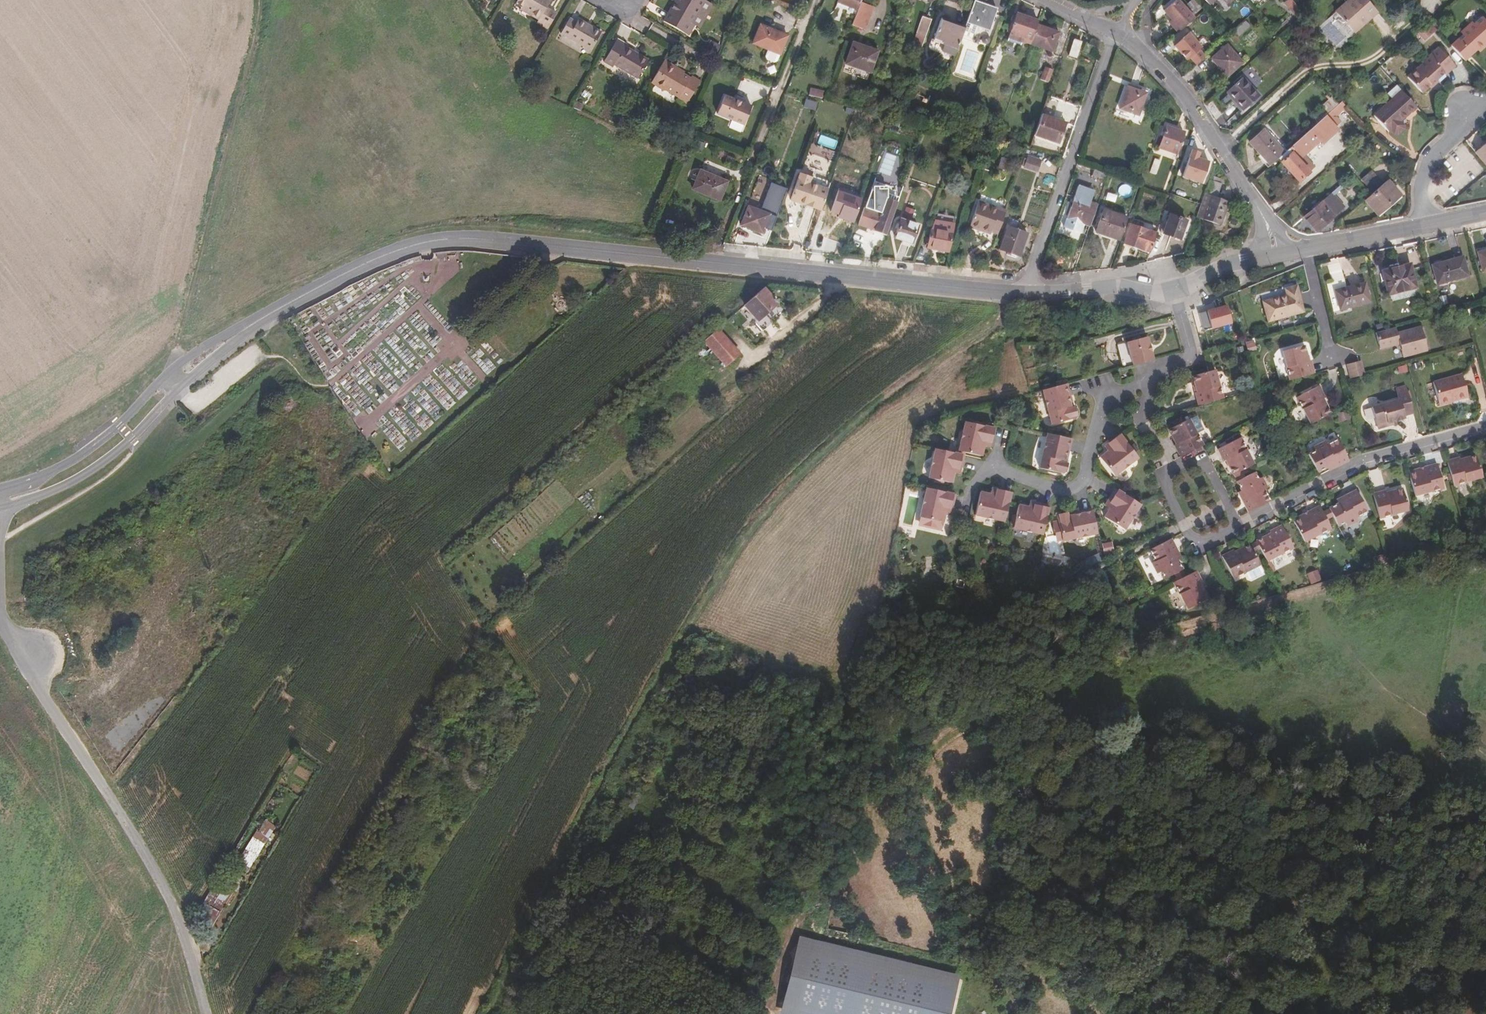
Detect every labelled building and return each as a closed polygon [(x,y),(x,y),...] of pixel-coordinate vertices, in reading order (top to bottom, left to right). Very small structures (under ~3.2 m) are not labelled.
[(516,2),(523,6),(532,11),(530,15),(539,20),(537,23),(548,29),(556,14),(546,8),(551,0),(518,0),(516,2)] [(705,0),(704,0),(679,0),(666,23),(689,34),(695,24),(692,22),(705,0)] [(712,5),(705,0),(692,22),(695,24),(700,27),(712,5)] [(861,0),(838,0),(837,3),(857,10),(861,0)] [(1177,0),(1175,0),(1164,10),(1171,18),(1168,20),(1178,33),(1194,19),(1177,0)] [(1191,9),(1197,4),(1193,0),(1185,0),(1184,1),(1191,9)] [(1209,5),(1214,0),(1221,9),(1231,0),(1204,0),(1209,5)] [(1352,0),(1349,0),(1335,12),(1337,14),(1352,0)] [(1369,19),(1376,12),(1366,0),(1352,0),(1337,14),(1352,31),(1367,17),(1369,19)] [(996,9),(974,1),(966,23),(976,26),(989,31),(996,9)] [(837,3),(835,8),(855,16),(857,10),(837,3)] [(864,31),(873,8),(860,3),(857,10),(855,16),(851,25),(864,31)] [(728,4),(724,10),(731,14),(735,8),(728,4)] [(1191,9),(1196,14),(1201,9),(1197,4),(1191,9)] [(521,9),(530,15),(532,11),(523,6),(521,9)] [(1296,17),(1302,12),(1295,6),(1290,11),(1296,17)] [(796,10),(790,7),(787,13),(793,16),(796,10)] [(1037,25),(1038,21),(1016,13),(1014,22),(1010,33),(1007,41),(1021,45),(1022,41),(1023,37),(1031,40),(1037,25)] [(926,36),(931,20),(922,16),(916,33),(926,36)] [(1370,21),(1369,19),(1367,17),(1352,31),(1355,35),(1370,21)] [(1437,26),(1442,21),(1439,17),(1433,22),(1437,26)] [(1450,45),(1465,61),(1477,50),(1479,52),(1485,46),(1484,44),(1485,42),(1485,21),(1482,17),(1474,24),(1472,22),(1462,30),(1465,32),(1450,45)] [(569,18),(561,34),(590,51),(601,32),(578,19),(577,22),(569,18)] [(955,56),(965,28),(941,19),(934,39),(932,39),(929,46),(942,51),(944,44),(948,45),(945,52),(955,56)] [(1245,21),(1234,31),(1239,36),(1250,26),(1245,21)] [(976,26),(966,23),(965,27),(965,28),(974,31),(976,26)] [(780,54),(787,36),(760,25),(753,43),(768,49),(780,54)] [(1059,33),(1037,25),(1031,40),(1030,44),(1052,52),(1059,33)] [(922,47),(926,36),(916,33),(912,44),(922,47)] [(1201,48),(1188,33),(1174,46),(1187,60),(1201,48)] [(614,64),(638,78),(648,61),(624,47),(625,44),(616,39),(603,62),(612,67),(614,64)] [(1077,58),(1082,42),(1074,40),(1069,55),(1077,58)] [(877,51),(853,43),(846,64),(870,72),(877,51)] [(1094,46),(1085,43),(1083,51),(1091,54),(1094,46)] [(1217,66),(1222,72),(1227,76),(1242,63),(1226,45),(1211,59),(1217,66)] [(777,61),(780,54),(768,49),(766,56),(767,60),(774,63),(777,61)] [(1444,54),(1451,61),(1454,59),(1447,51),(1444,54)] [(1434,59),(1427,65),(1420,71),(1419,69),(1409,78),(1419,90),(1416,92),(1420,97),(1423,94),(1425,97),(1435,88),(1434,87),(1456,67),(1451,61),(1444,54),(1442,52),(1438,52),(1434,55),(1434,59)] [(1426,63),(1427,65),(1434,59),(1434,55),(1426,63)] [(664,60),(651,83),(664,91),(664,89),(687,104),(700,81),(691,76),(690,78),(683,74),(675,70),(677,68),(664,60)] [(1046,67),(1040,80),(1048,83),(1053,70),(1046,67)] [(1259,96),(1242,78),(1226,92),(1243,110),(1259,96)] [(1401,91),(1396,85),(1387,94),(1392,99),(1401,91)] [(1146,93),(1127,87),(1119,109),(1138,116),(1146,93)] [(1410,112),(1416,107),(1401,91),(1392,99),(1373,116),(1388,132),(1390,130),(1394,134),(1397,135),(1403,129),(1404,125),(1400,121),(1405,116),(1405,115),(1409,111),(1410,112)] [(751,107),(724,96),(717,114),(744,125),(751,107)] [(1329,112),(1338,104),(1332,97),(1303,122),(1309,130),(1325,116),(1329,112)] [(576,101),(572,108),(580,111),(583,105),(576,101)] [(1333,116),(1344,105),(1341,101),(1338,104),(1329,112),(1333,116)] [(1333,116),(1329,112),(1325,116),(1335,127),(1337,125),(1335,123),(1338,121),(1333,116)] [(1063,122),(1042,114),(1034,135),(1058,143),(1062,132),(1059,132),(1063,122)] [(1325,116),(1309,130),(1320,141),(1322,144),(1338,130),(1335,127),(1325,116)] [(963,134),(965,128),(953,125),(951,131),(963,134)] [(1166,126),(1159,148),(1176,154),(1184,132),(1166,126)] [(1260,155),(1270,165),(1286,150),(1273,136),(1270,138),(1263,130),(1249,142),(1260,155)] [(1309,130),(1286,150),(1284,153),(1277,158),(1298,182),(1308,173),(1307,171),(1310,168),(1301,158),(1320,141),(1309,130)] [(1485,166),(1485,144),(1475,153),(1485,166)] [(1270,165),(1277,158),(1284,153),(1286,150),(1270,165)] [(1126,157),(1117,153),(1111,167),(1120,171),(1126,157)] [(1258,157),(1267,167),(1270,165),(1260,155),(1258,157)] [(1010,161),(1003,158),(1000,168),(1007,171),(1010,161)] [(1025,158),(1022,166),(1034,170),(1037,162),(1025,158)] [(1153,158),(1148,172),(1152,173),(1157,160),(1153,158)] [(1094,168),(1092,176),(1104,180),(1107,172),(1094,168)] [(758,180),(763,182),(766,174),(756,170),(753,178),(748,189),(753,191),(758,180)] [(720,200),(727,182),(700,171),(693,189),(720,200)] [(811,185),(814,178),(800,173),(791,200),(797,202),(798,200),(802,202),(802,204),(821,210),(828,190),(811,185)] [(828,181),(814,177),(814,178),(811,185),(828,190),(828,181)] [(1387,180),(1364,200),(1377,215),(1400,195),(1387,180)] [(1221,185),(1209,181),(1205,193),(1196,217),(1220,225),(1228,202),(1217,198),(1221,185)] [(1304,217),(1317,232),(1344,208),(1333,195),(1343,188),(1340,185),(1304,217)] [(1078,186),(1074,197),(1067,218),(1090,226),(1097,205),(1090,203),(1094,191),(1078,186)] [(1179,188),(1176,195),(1183,197),(1186,191),(1179,188)] [(1400,195),(1377,215),(1379,217),(1402,197),(1400,195)] [(769,207),(762,205),(762,203),(750,199),(741,225),(763,233),(770,214),(767,213),(769,207)] [(991,231),(998,234),(1005,211),(979,202),(969,226),(990,234),(991,231)] [(876,227),(888,231),(894,212),(883,207),(881,213),(864,208),(858,224),(875,230),(876,227)] [(1120,240),(1127,218),(1103,210),(1095,232),(1120,240)] [(912,213),(906,211),(903,216),(910,219),(912,213)] [(820,232),(842,239),(849,220),(827,212),(820,232)] [(1170,215),(1163,233),(1180,239),(1186,221),(1170,215)] [(901,220),(895,237),(912,243),(918,226),(901,220)] [(1150,252),(1156,233),(1130,224),(1124,243),(1150,252)] [(1019,256),(1027,233),(1008,227),(1000,249),(1019,256)] [(952,232),(931,228),(927,248),(948,252),(952,232)] [(1477,252),(1482,272),(1485,271),(1485,250),(1477,252)] [(1432,265),(1437,284),(1468,276),(1463,256),(1432,265)] [(1416,288),(1410,264),(1382,271),(1388,295),(1416,288)] [(1370,302),(1365,282),(1335,290),(1340,310),(1370,302)] [(1268,321),(1303,312),(1296,286),(1284,289),(1286,295),(1262,301),(1268,321)] [(785,311),(763,288),(744,305),(758,321),(755,322),(763,331),(785,311)] [(1444,295),(1438,297),(1440,305),(1447,303),(1444,295)] [(1023,308),(1014,308),(1013,322),(1022,322),(1023,308)] [(1396,333),(1395,327),(1385,330),(1375,332),(1379,349),(1399,344),(1401,350),(1409,348),(1411,355),(1427,350),(1420,327),(1396,333)] [(717,329),(704,340),(714,351),(726,339),(717,329)] [(1117,345),(1123,368),(1133,365),(1153,360),(1147,336),(1117,345)] [(714,351),(727,366),(739,354),(726,339),(714,351)] [(707,380),(727,366),(714,351),(704,340),(686,356),(707,380)] [(1256,350),(1254,343),(1246,345),(1248,352),(1256,350)] [(1314,373),(1310,361),(1308,361),(1304,345),(1283,351),(1288,367),(1290,380),(1314,373)] [(1409,348),(1401,350),(1403,357),(1411,355),(1409,348)] [(1457,351),(1458,357),(1469,354),(1468,348),(1457,351)] [(1347,364),(1351,378),(1359,376),(1364,374),(1360,361),(1347,364)] [(1195,392),(1199,405),(1223,398),(1214,370),(1212,371),(1208,372),(1193,376),(1197,392),(1195,392)] [(1465,395),(1467,395),(1461,374),(1433,382),(1439,405),(1451,402),(1450,398),(1455,398),(1459,399),(1463,398),(1465,395)] [(1071,402),(1066,384),(1042,390),(1051,425),(1075,418),(1074,416),(1075,416),(1073,408),(1072,408),(1072,406),(1069,406),(1068,403),(1071,402)] [(1296,397),(1310,424),(1330,413),(1323,399),(1325,398),(1318,386),(1296,397)] [(1413,414),(1407,391),(1397,393),(1399,400),(1371,407),(1377,427),(1380,429),(1386,427),(1388,424),(1393,422),(1405,419),(1404,416),(1413,414)] [(1348,418),(1345,411),(1338,413),(1340,421),(1348,418)] [(1194,416),(1188,419),(1196,434),(1202,430),(1194,416)] [(1175,426),(1168,429),(1176,444),(1174,445),(1181,457),(1203,445),(1196,434),(1188,419),(1182,422),(1178,424),(1175,419),(1172,421),(1175,426)] [(964,455),(981,459),(982,456),(984,446),(987,447),(988,442),(991,443),(994,428),(965,422),(958,454),(964,455)] [(1067,457),(1071,439),(1047,434),(1039,468),(1064,474),(1064,471),(1065,472),(1067,464),(1066,464),(1066,461),(1064,461),(1065,457),(1067,457)] [(1109,445),(1105,448),(1107,451),(1099,457),(1114,476),(1137,458),(1134,453),(1129,447),(1119,434),(1108,443),(1109,445)] [(1218,448),(1233,474),(1241,470),(1248,467),(1253,464),(1245,450),(1247,449),(1240,437),(1234,441),(1225,445),(1218,448)] [(1334,463),(1336,466),(1348,460),(1338,439),(1326,445),(1325,441),(1314,447),(1316,450),(1309,454),(1317,472),(1327,467),(1334,463)] [(1133,444),(1129,447),(1134,453),(1138,450),(1133,444)] [(958,454),(935,449),(929,478),(937,480),(944,482),(952,483),(954,473),(957,474),(958,469),(961,470),(964,455),(958,454)] [(1459,458),(1446,461),(1453,485),(1482,477),(1476,455),(1460,459),(1459,458)] [(1424,469),(1409,474),(1415,495),(1431,491),(1430,490),(1444,488),(1437,464),(1424,467),(1424,469)] [(1241,470),(1233,474),(1237,481),(1244,477),(1243,474),(1241,470)] [(1242,500),(1248,512),(1269,501),(1263,489),(1266,488),(1261,477),(1258,479),(1254,472),(1244,477),(1237,481),(1241,490),(1245,498),(1242,500)] [(956,494),(927,488),(920,517),(922,518),(942,522),(944,522),(946,512),(949,513),(950,508),(953,509),(956,494)] [(1386,490),(1373,494),(1379,518),(1408,510),(1407,507),(1405,500),(1402,488),(1386,492),(1386,490)] [(1005,521),(1011,492),(996,489),(996,492),(991,491),(990,494),(980,491),(975,515),(1005,521)] [(1124,530),(1140,505),(1115,489),(1107,501),(1109,503),(1107,507),(1109,508),(1104,517),(1124,530)] [(1338,503),(1329,508),(1333,517),(1338,526),(1345,522),(1347,526),(1357,520),(1355,517),(1367,511),(1356,490),(1344,496),(1346,499),(1338,503)] [(1043,534),(1049,505),(1035,502),(1034,504),(1029,503),(1029,506),(1019,504),(1016,517),(1014,526),(1013,527),(1043,534)] [(1308,514),(1293,521),(1294,522),(1303,541),(1331,528),(1326,520),(1322,512),(1319,506),(1307,512),(1308,514)] [(1333,517),(1329,508),(1322,512),(1326,520),(1333,517)] [(1056,542),(1097,533),(1092,509),(1073,513),(1073,515),(1070,516),(1069,513),(1067,514),(1067,513),(1059,515),(1059,516),(1057,516),(1058,520),(1058,523),(1053,524),(1056,542)] [(942,522),(922,518),(921,524),(941,529),(942,522)] [(1270,533),(1256,541),(1260,550),(1266,561),(1293,548),(1281,525),(1269,532),(1270,533)] [(1457,534),(1459,541),(1466,539),(1464,532),(1457,534)] [(1177,551),(1171,539),(1149,549),(1155,561),(1152,563),(1157,573),(1161,571),(1164,578),(1173,574),(1182,569),(1177,560),(1173,552),(1177,551)] [(1260,550),(1256,541),(1249,544),(1254,553),(1260,550)] [(1104,552),(1112,551),(1110,543),(1103,545),(1104,552)] [(1254,553),(1249,544),(1235,552),(1234,550),(1222,556),(1233,579),(1260,564),(1254,553)] [(1177,580),(1186,576),(1182,569),(1173,574),(1177,580)] [(1112,570),(1105,574),(1108,581),(1115,577),(1112,570)] [(1304,575),(1308,584),(1320,580),(1316,570),(1304,575)] [(1202,583),(1196,571),(1186,576),(1177,580),(1173,582),(1188,608),(1208,598),(1200,584),(1202,583)] [(62,755),(67,746),(55,740),(51,750),(62,755)] [(632,809),(643,796),(634,790),(624,803),(632,809)] [(267,820),(262,825),(269,837),(276,826),(267,820)] [(233,894),(214,882),(202,903),(197,913),(214,924),(225,905),(227,906),(233,894)] [(804,940),(786,1010),(803,1013),(956,1013),(964,980),(804,940)] [(708,957),(701,954),(697,962),(704,965),(708,957)]
